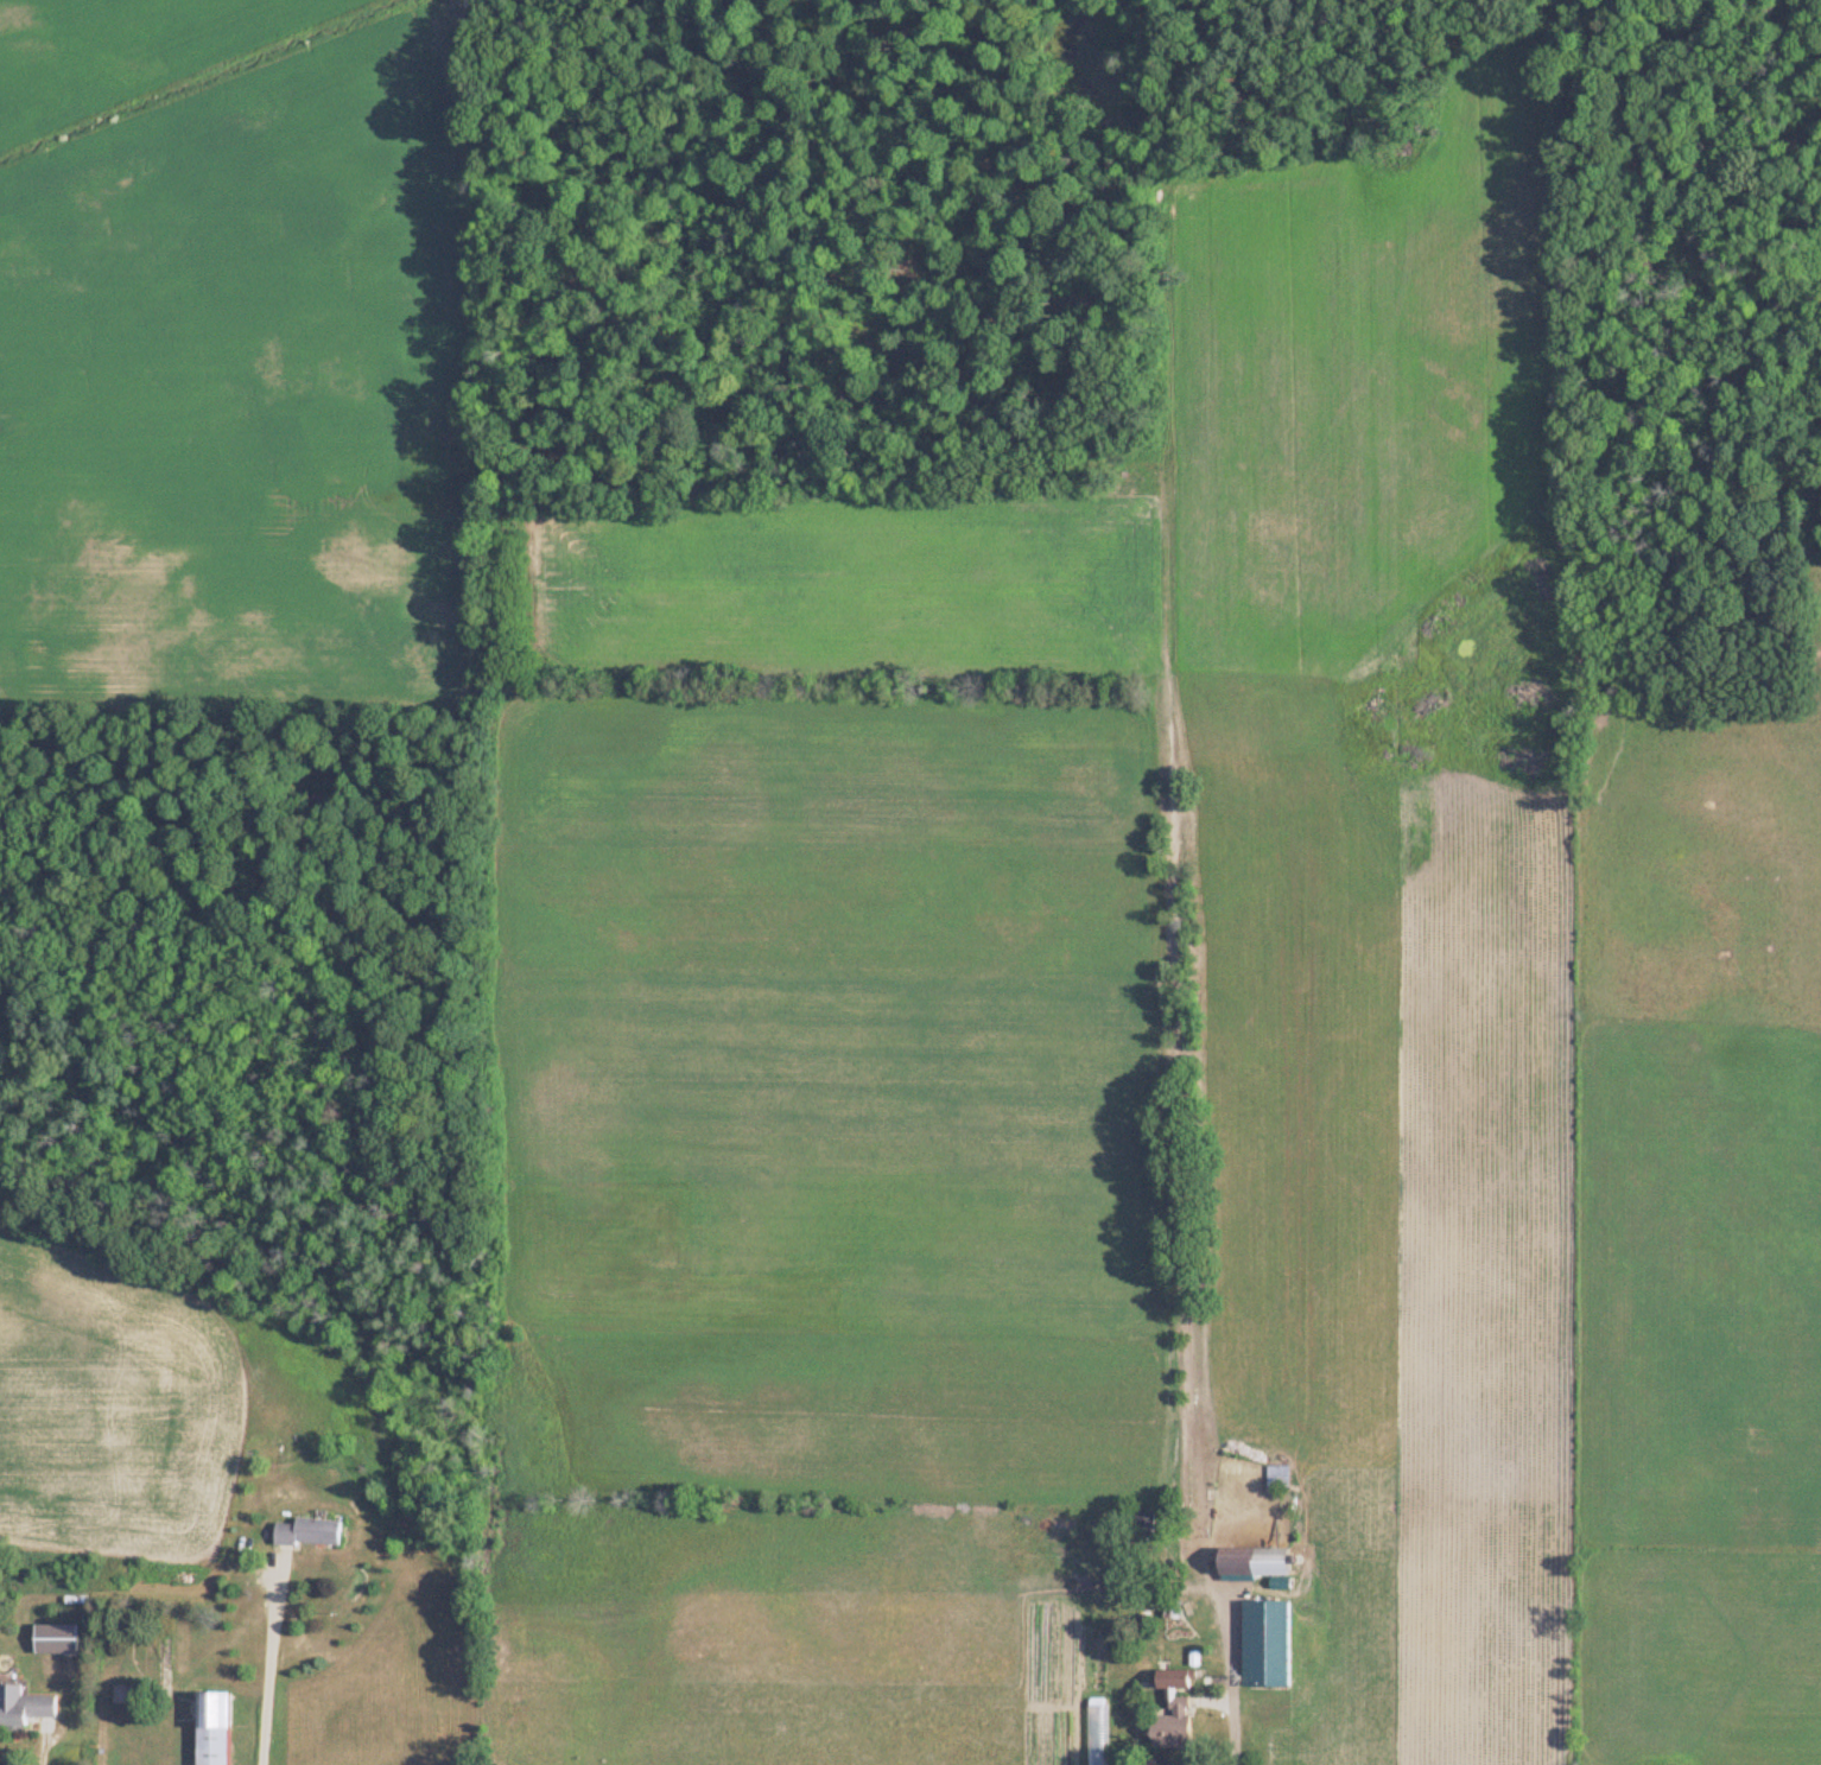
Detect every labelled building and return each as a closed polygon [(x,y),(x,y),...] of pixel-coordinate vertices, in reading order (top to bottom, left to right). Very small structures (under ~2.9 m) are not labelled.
[(1286,1467),(1264,1467),(1264,1490),(1286,1490),(1286,1467)] [(337,1545),(337,1519),(272,1519),(272,1545),(337,1545)] [(1216,1576),(1284,1576),(1284,1548),(1216,1548),(1216,1576)] [(1271,1617),(1245,1617),(1245,1629),(1271,1629),(1271,1617)] [(74,1625),(33,1625),(33,1653),(74,1653),(74,1625)] [(1164,1663),(1194,1663),(1194,1643),(1164,1643),(1164,1663)] [(24,1696),(24,1683),(0,1683),(0,1725),(54,1725),(54,1696),(24,1696)] [(225,1692),(193,1692),(193,1764),(225,1764),(225,1692)] [(1148,1749),(1188,1748),(1187,1696),(1164,1696),(1165,1715),(1147,1715),(1148,1749)]
